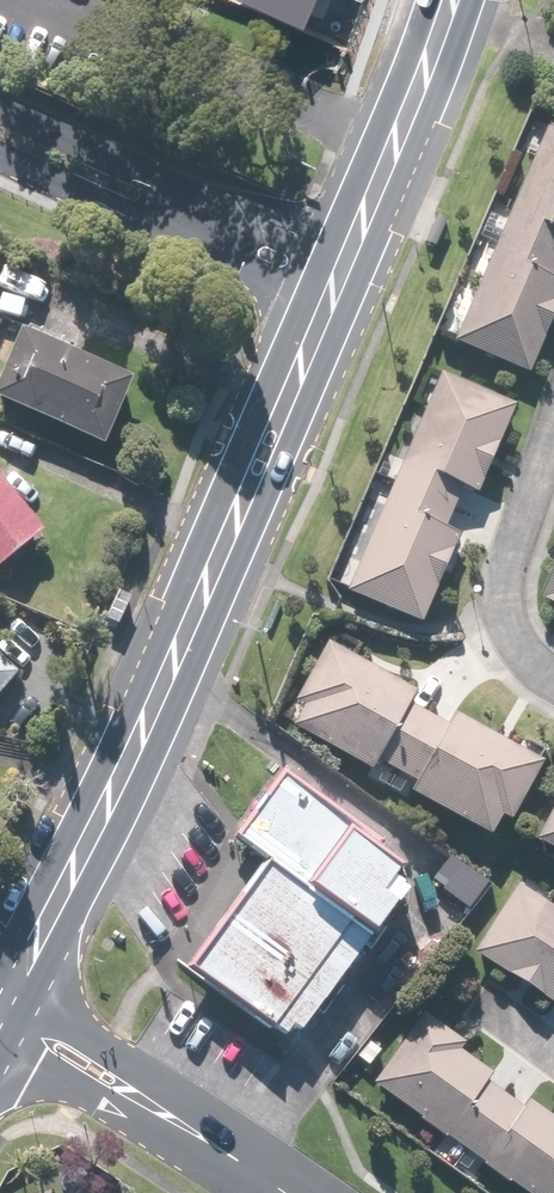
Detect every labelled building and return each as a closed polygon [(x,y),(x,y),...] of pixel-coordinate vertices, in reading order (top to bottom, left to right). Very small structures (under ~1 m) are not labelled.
[(312,14),(318,0),(281,0),(312,14)] [(547,124),(451,344),(527,377),(553,316),(553,281),(553,278),(553,127),(547,124)] [(132,382),(21,336),(0,387),(0,406),(105,449),(132,382)] [(413,444),(412,443),(346,593),(421,626),(461,536),(447,530),(464,489),(479,495),(516,403),(441,373),(413,444)] [(46,532),(0,474),(0,568),(46,532)] [(542,599),(553,606),(553,577),(542,599)] [(456,712),(448,727),(410,705),(417,692),(329,642),(294,702),(304,708),(293,728),(371,772),(376,764),(414,786),(410,792),(491,838),(501,819),(510,824),(545,763),(456,712)] [(19,675),(0,659),(0,697),(19,675)] [(303,1032),(427,864),(288,762),(235,834),(266,857),(188,962),(289,1037),(296,1027),(303,1032)] [(533,843),(553,854),(553,806),(533,843)] [(517,884),(472,953),(553,1006),(553,908),(517,884)] [(370,1085),(521,1192),(553,1192),(553,1118),(530,1101),(524,1109),(487,1082),(493,1074),(461,1051),(465,1045),(421,1014),(370,1085)] [(33,1192),(55,1192),(51,1184),(33,1192)]
